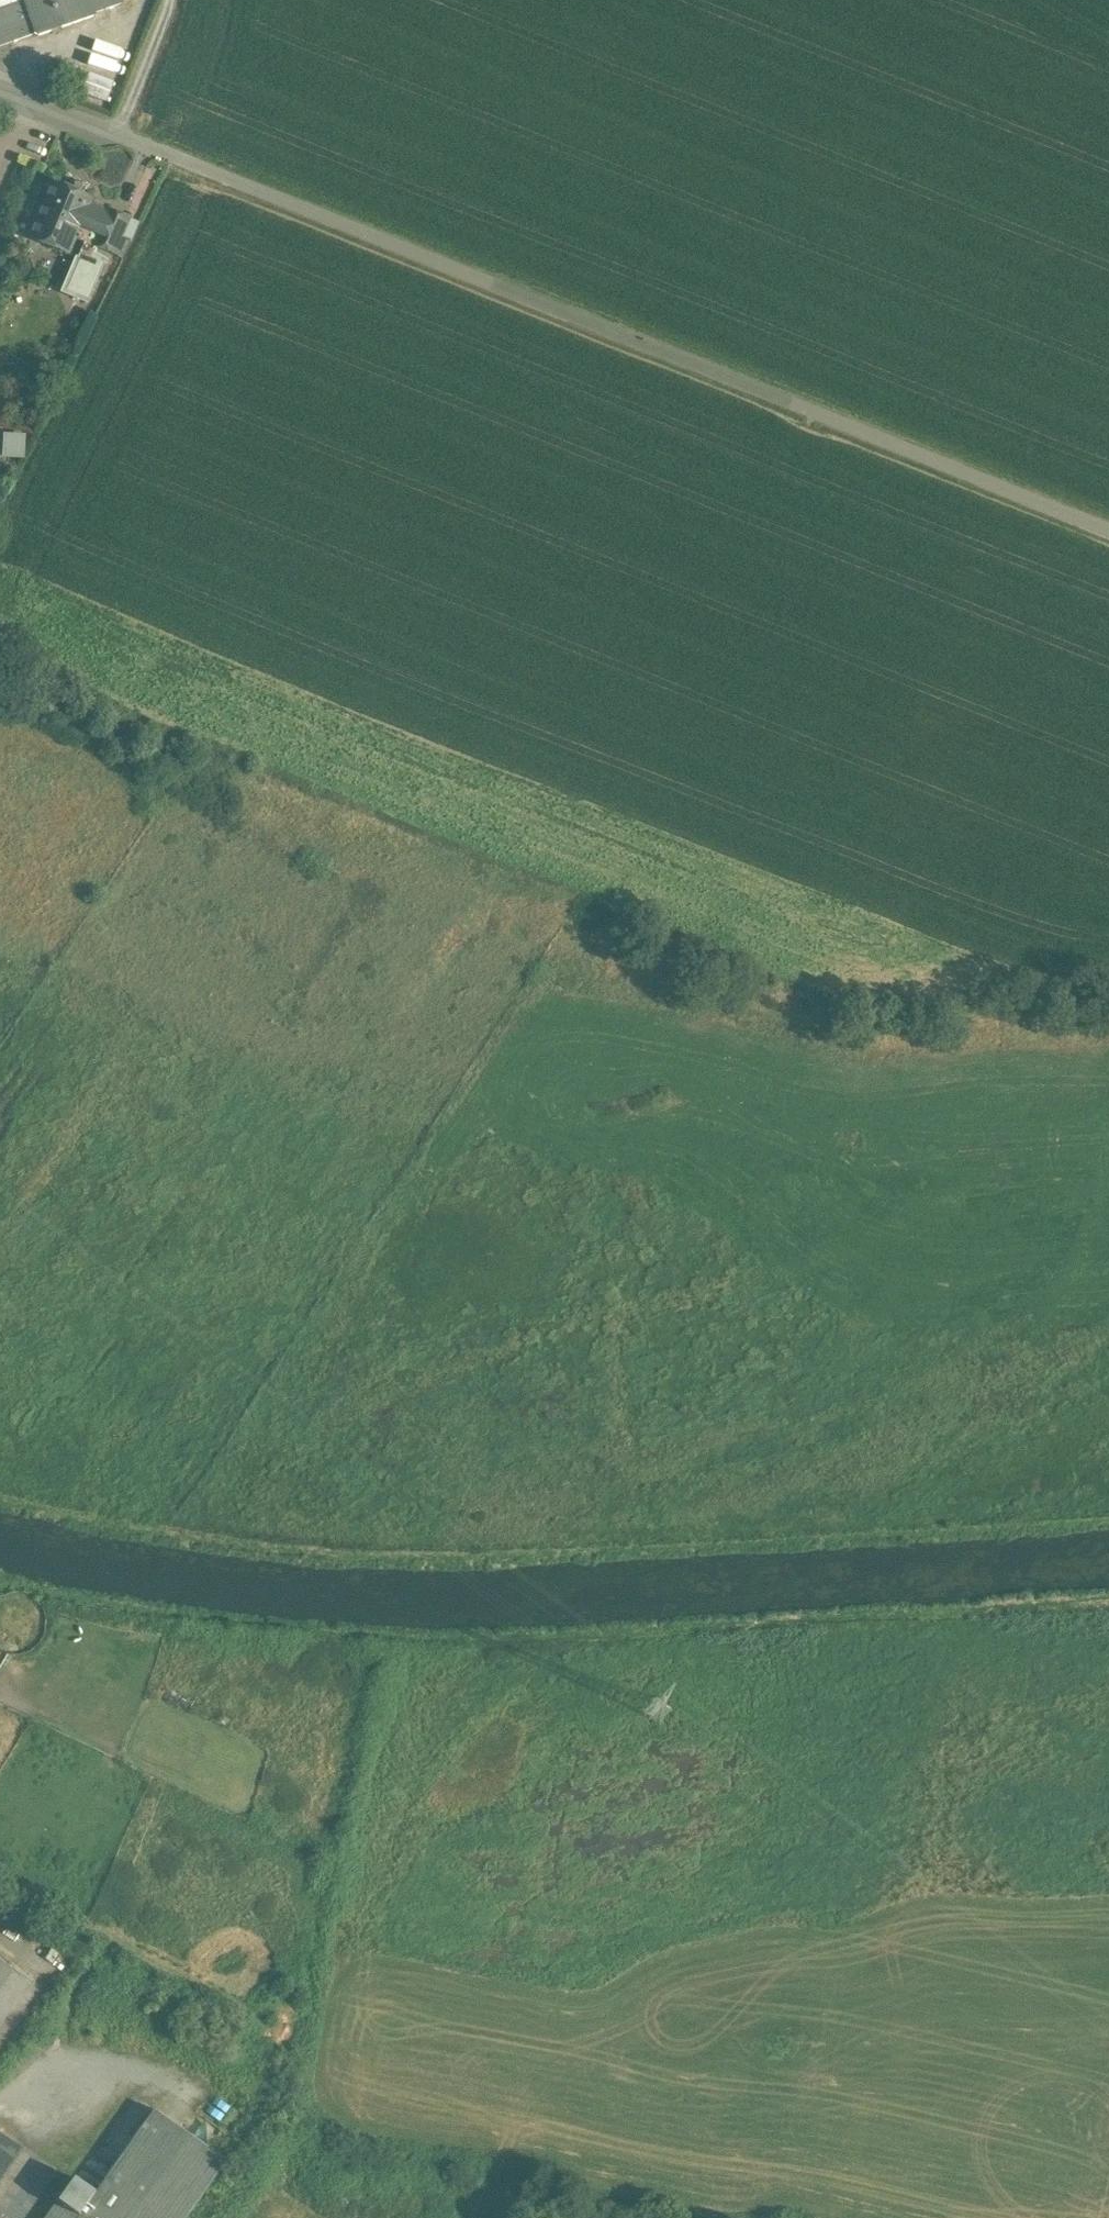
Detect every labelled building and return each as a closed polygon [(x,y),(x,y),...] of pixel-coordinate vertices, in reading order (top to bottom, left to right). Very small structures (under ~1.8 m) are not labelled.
[(0,0),(0,46),(36,33),(25,2),(22,3),(21,0),(1,0),(0,0)] [(25,2),(36,33),(37,36),(95,16),(94,13),(123,3),(122,0),(25,0),(25,2)] [(70,180),(67,188),(53,182),(33,228),(54,237),(50,247),(70,255),(79,234),(96,241),(108,212),(91,205),(93,199),(79,193),(82,185),(70,180)] [(130,219),(109,210),(96,241),(94,246),(123,258),(131,241),(122,238),(130,219)] [(22,457),(22,434),(0,433),(0,457),(22,457)] [(30,1981),(0,1961),(0,2025),(30,1981)] [(156,2110),(124,2155),(195,2206),(228,2160),(156,2110)] [(0,2132),(0,2217),(23,2217),(56,2171),(0,2132)] [(114,2168),(93,2154),(77,2177),(98,2191),(114,2168)] [(124,2155),(114,2168),(98,2191),(81,2214),(79,2217),(187,2217),(195,2206),(124,2155)] [(77,2177),(61,2200),(81,2214),(98,2191),(77,2177)] [(47,2217),(79,2217),(81,2214),(61,2200),(47,2217)]
